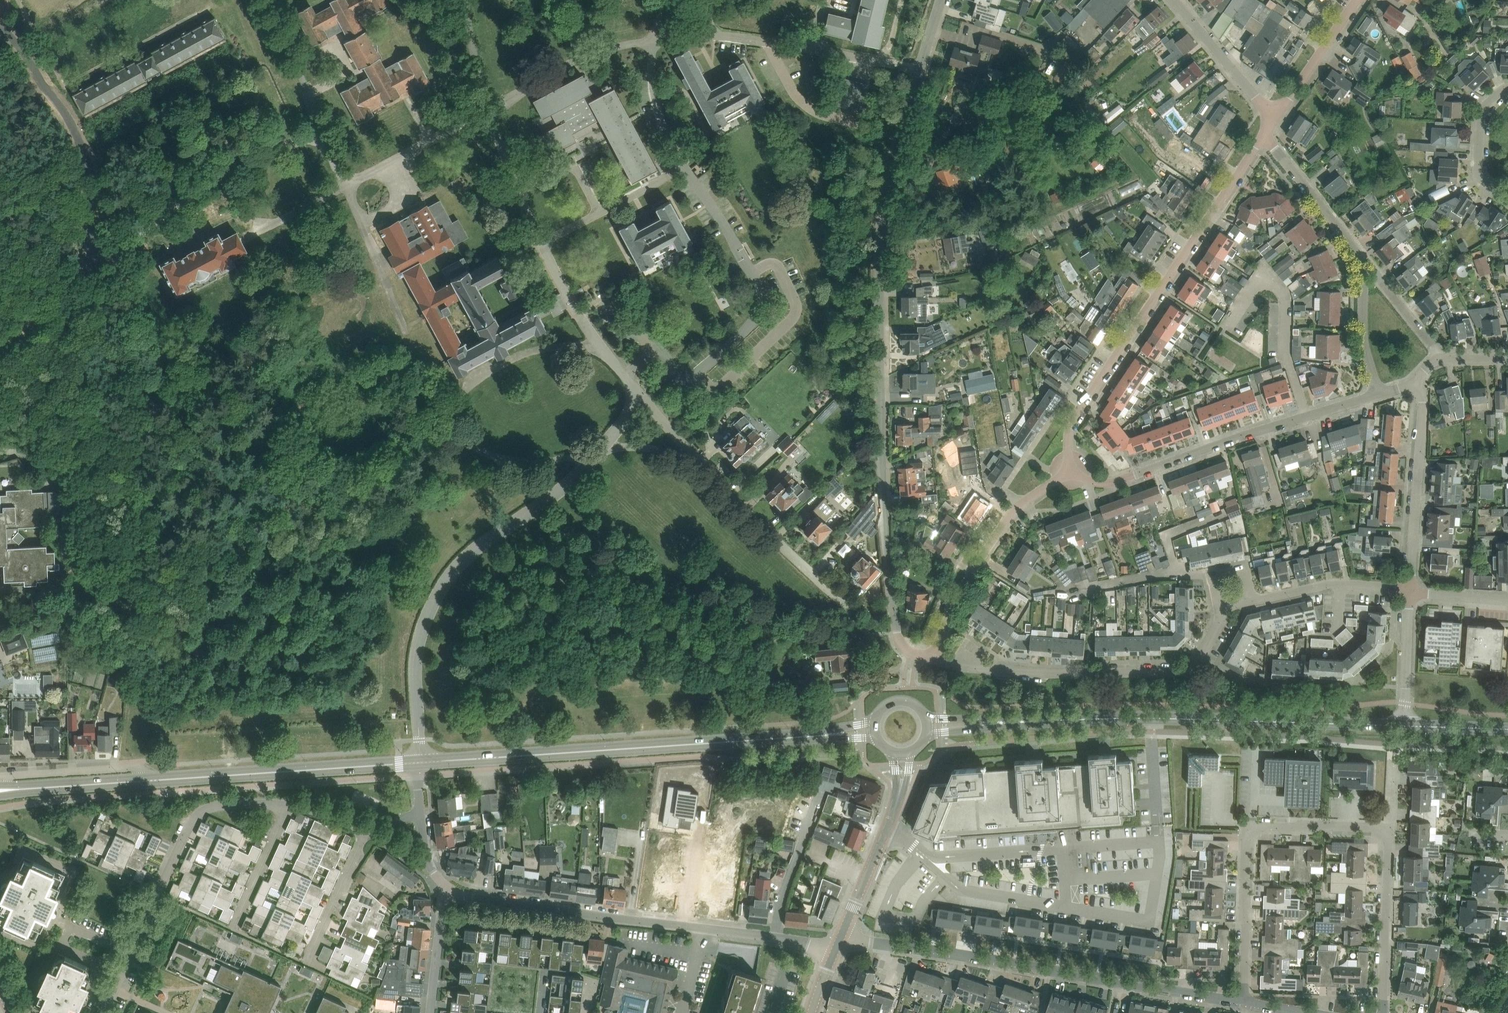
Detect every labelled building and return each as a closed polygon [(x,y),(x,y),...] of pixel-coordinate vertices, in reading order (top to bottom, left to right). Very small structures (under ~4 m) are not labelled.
[(366,69),(370,76),(356,84),(356,83),(341,91),(359,123),(373,116),(369,107),(383,99),(385,104),(400,96),(397,91),(411,84),(416,93),(431,85),(413,52),(399,60),(399,61),(385,69),(379,58),(381,57),(378,50),(378,46),(377,42),(374,38),(370,36),(366,30),(364,31),(358,20),(375,11),(375,12),(390,4),(387,0),(331,0),(333,5),(316,15),(311,5),(296,13),(314,45),(328,37),(327,36),(343,27),(349,38),(345,40),(360,67),(364,65),(366,69)] [(844,37),(851,39),(878,46),(884,25),(880,25),(886,0),(861,0),(856,20),(829,13),(824,32),(844,37)] [(1084,8),(1105,27),(1126,4),(1130,0),(1091,0),(1088,4),(1084,8)] [(1223,11),(1230,0),(1204,0),(1202,2),(1203,4),(1202,5),(1207,10),(1208,9),(1209,11),(1217,4),(1223,11)] [(1224,11),(1237,20),(1257,34),(1256,35),(1244,53),(1257,62),(1256,63),(1265,69),(1291,31),(1279,23),(1284,16),(1274,9),(1273,8),(1273,9),(1266,5),(1261,1),(1261,0),(1232,0),(1224,11)] [(1276,5),(1277,4),(1272,0),(1270,0),(1266,5),(1273,9),(1273,8),(1274,9),(1276,5)] [(1313,15),(1305,10),(1291,0),(1287,6),(1297,13),(1293,19),(1297,22),(1305,27),(1313,15)] [(1441,0),(1431,0),(1434,4),(1438,9),(1440,11),(1446,7),(1444,4),(1441,0)] [(1002,26),(995,24),(1000,8),(997,7),(991,5),(978,2),(973,17),(977,18),(987,22),(986,28),(996,31),(1000,32),(1001,30),(1002,26)] [(1396,29),(1400,24),(1410,31),(1417,20),(1414,14),(1405,9),(1402,13),(1391,5),(1390,6),(1388,6),(1385,11),(1386,12),(1385,13),(1391,17),(1388,21),(1389,22),(1388,23),(1396,29)] [(1158,6),(1151,13),(1141,20),(1142,21),(1140,23),(1150,35),(1157,28),(1156,27),(1167,17),(1158,6)] [(1054,38),(1065,26),(1051,7),(1038,17),(1054,38)] [(1126,33),(1138,21),(1140,19),(1129,8),(1108,29),(1116,36),(1122,30),(1126,33)] [(1069,24),(1074,18),(1067,11),(1062,17),(1069,24)] [(1367,16),(1364,21),(1370,25),(1373,20),(1367,16)] [(84,86),(80,88),(78,89),(79,91),(73,95),(84,115),(148,80),(147,78),(161,70),(162,72),(226,38),(215,17),(208,21),(207,19),(202,22),(203,23),(187,32),(186,30),(181,33),(182,35),(166,44),(165,42),(160,45),(161,46),(157,49),(151,52),(152,54),(143,59),(138,62),(136,60),(126,65),(125,63),(120,66),(121,68),(105,77),(104,75),(99,78),(100,79),(84,88),(84,86)] [(1446,33),(1437,17),(1430,21),(1439,37),(1446,33)] [(1144,42),(1149,48),(1150,49),(1162,38),(1156,32),(1144,42)] [(1188,33),(1180,39),(1176,42),(1177,43),(1171,47),(1174,51),(1164,59),(1169,65),(1197,44),(1188,33)] [(980,34),(977,48),(998,52),(1001,38),(980,34)] [(1068,34),(1061,42),(1072,52),(1079,44),(1068,34)] [(1469,40),(1474,45),(1481,39),(1476,34),(1469,40)] [(1381,54),(1364,42),(1355,36),(1347,49),(1355,54),(1360,57),(1364,52),(1376,61),(1381,54)] [(1452,41),(1451,42),(1444,46),(1448,52),(1456,47),(1452,41)] [(1086,53),(1090,58),(1097,50),(1092,46),(1086,53)] [(1507,72),(1507,46),(1506,47),(1506,48),(1496,48),(1496,51),(1495,61),(1501,61),(1501,72),(1507,72)] [(710,89),(702,74),(700,71),(703,69),(698,60),(695,61),(688,48),(685,49),(684,47),(676,51),(677,54),(674,55),(713,129),(716,127),(718,130),(726,125),(725,123),(727,121),(726,118),(749,106),(750,109),(753,107),(754,110),(763,106),(761,103),(764,101),(742,60),(728,68),(733,77),(710,89)] [(981,54),(956,47),(951,63),(961,66),(960,68),(984,76),(987,67),(978,64),(981,54)] [(1418,64),(1411,51),(1401,56),(1408,69),(1409,68),(1414,78),(1422,74),(1417,64),(1418,64)] [(1479,54),(1473,59),(1465,58),(1462,61),(1469,69),(1482,82),(1490,75),(1483,67),(1487,63),(1480,56),(1479,54)] [(1392,59),(1396,66),(1403,63),(1399,55),(1392,59)] [(1195,60),(1187,67),(1185,69),(1176,76),(1186,88),(1205,72),(1195,60)] [(1474,90),(1482,82),(1469,69),(1462,61),(1459,64),(1459,70),(1460,70),(1455,75),(1456,76),(1449,83),(1453,85),(1457,82),(1462,87),(1467,83),(1474,90)] [(1357,62),(1350,65),(1358,79),(1365,76),(1357,62)] [(1139,71),(1144,79),(1152,73),(1146,65),(1139,71)] [(1170,74),(1165,67),(1155,75),(1160,82),(1170,74)] [(1333,69),(1324,82),(1332,88),(1328,95),(1339,102),(1343,96),(1344,96),(1353,83),(1333,69)] [(1210,78),(1213,82),(1218,79),(1214,74),(1210,78)] [(601,86),(605,93),(592,99),(589,93),(591,92),(582,75),(534,101),(543,118),(551,113),(558,125),(542,134),(552,154),(576,141),(572,134),(586,126),(587,129),(592,126),(591,124),(599,120),(632,183),(642,177),(657,169),(614,88),(612,84),(609,86),(607,84),(601,86)] [(862,111),(869,84),(842,77),(835,104),(862,111)] [(1359,80),(1352,91),(1353,91),(1354,89),(1369,99),(1368,102),(1375,92),(1359,80)] [(1045,94),(1046,93),(1049,87),(1045,84),(1041,91),(1045,93),(1045,94)] [(1207,99),(1211,105),(1204,115),(1209,119),(1224,129),(1236,112),(1222,103),(1222,104),(1217,101),(1229,91),(1224,84),(1216,91),(1208,97),(1207,99)] [(1416,88),(1410,90),(1412,97),(1418,94),(1418,93),(1416,88)] [(1443,115),(1452,116),(1461,116),(1462,101),(1453,100),(1453,92),(1438,91),(1437,103),(1444,104),(1443,115)] [(1173,96),(1157,108),(1162,115),(1178,102),(1173,96)] [(1089,104),(1082,110),(1101,132),(1110,124),(1106,120),(1104,121),(1089,104)] [(1300,113),(1286,132),(1299,141),(1312,122),(1300,113)] [(1175,135),(1161,117),(1155,122),(1169,140),(1175,135)] [(1195,138),(1190,135),(1185,131),(1180,138),(1185,141),(1193,147),(1201,152),(1205,148),(1211,152),(1225,130),(1224,129),(1209,119),(1195,138)] [(1446,145),(1448,146),(1458,146),(1458,136),(1460,136),(1461,128),(1451,128),(1451,122),(1444,121),(1436,121),(1436,127),(1433,127),(1432,143),(1440,143),(1446,144),(1446,145)] [(1109,140),(1119,132),(1112,124),(1102,132),(1109,140)] [(995,144),(1006,167),(1019,161),(1008,139),(1007,139),(1004,133),(994,138),(996,143),(995,144)] [(1427,150),(1428,142),(1411,141),(1411,149),(1427,150)] [(1326,153),(1320,145),(1306,156),(1312,163),(1326,153)] [(1108,147),(1091,162),(1100,171),(1116,156),(1108,147)] [(1337,153),(1333,148),(1328,153),(1331,157),(1337,153)] [(1438,151),(1437,151),(1435,151),(1435,161),(1440,163),(1440,169),(1458,170),(1459,159),(1448,158),(1448,152),(1438,151)] [(1346,165),(1342,159),(1338,154),(1329,161),(1333,165),(1328,168),(1333,174),(1323,182),(1335,197),(1342,191),(1340,189),(1348,183),(1341,175),(1346,172),(1342,168),(1346,165)] [(961,162),(947,167),(938,171),(944,186),(950,184),(952,189),(961,185),(959,180),(966,177),(961,162)] [(1439,181),(1439,185),(1446,185),(1447,181),(1457,182),(1458,170),(1440,169),(1439,181)] [(1166,181),(1163,185),(1189,202),(1197,191),(1188,185),(1184,182),(1171,174),(1166,181)] [(455,190),(464,185),(459,177),(451,181),(455,190)] [(1163,185),(1161,189),(1167,193),(1163,199),(1158,193),(1154,197),(1152,194),(1150,196),(1154,200),(1164,212),(1169,205),(1182,213),(1189,202),(1163,185)] [(1411,197),(1407,189),(1406,187),(1395,192),(1401,202),(1411,197)] [(1411,187),(1407,189),(1411,197),(1415,194),(1411,187)] [(1060,189),(1051,195),(1055,203),(1065,197),(1060,189)] [(1371,192),(1365,198),(1372,204),(1378,198),(1371,192)] [(1453,198),(1450,192),(1439,198),(1442,204),(1451,210),(1448,215),(1459,222),(1468,208),(1473,200),(1463,193),(1457,202),(1454,200),(1453,198)] [(1277,194),(1264,196),(1267,216),(1275,215),(1282,196),(1277,194)] [(1150,207),(1157,212),(1160,208),(1153,203),(1154,201),(1144,195),(1141,200),(1151,207),(1150,207)] [(1417,195),(1412,199),(1420,206),(1424,202),(1417,195)] [(1260,217),(1267,216),(1264,196),(1252,197),(1247,201),(1260,217)] [(1279,221),(1288,214),(1296,208),(1288,198),(1282,196),(1275,215),(1279,221)] [(390,256),(400,276),(404,274),(425,312),(422,314),(425,319),(426,321),(429,319),(450,357),(449,358),(458,374),(466,369),(466,368),(495,352),(498,357),(508,351),(505,347),(535,331),(535,332),(544,327),(539,318),(552,311),(554,315),(563,310),(562,309),(565,307),(559,294),(533,308),(533,307),(524,311),(499,325),(478,287),(506,272),(504,268),(507,266),(503,258),(500,261),(497,256),(471,270),(464,257),(442,268),(449,282),(435,290),(420,262),(454,244),(453,244),(468,236),(458,219),(452,223),(440,200),(428,207),(427,205),(381,230),(394,254),(390,256)] [(692,242),(679,219),(669,201),(656,208),(661,217),(638,230),(633,220),(619,228),(641,269),(644,268),(645,270),(653,266),(652,263),(655,262),(653,259),(676,246),(678,249),(680,248),(682,250),(690,246),(689,243),(692,242)] [(1238,217),(1250,222),(1248,226),(1255,229),(1260,217),(1247,201),(1243,205),(1238,217)] [(1381,218),(1384,215),(1374,202),(1371,204),(1381,218)] [(1118,214),(1123,212),(1124,211),(1122,205),(1115,208),(1118,214)] [(1484,206),(1482,208),(1478,214),(1477,216),(1482,219),(1484,221),(1485,222),(1498,230),(1507,223),(1507,220),(1505,215),(1505,214),(1494,206),(1491,211),(1484,206)] [(1362,213),(1358,207),(1352,212),(1357,218),(1353,221),(1364,234),(1373,226),(1363,213),(1362,213)] [(1104,214),(1108,222),(1116,217),(1112,209),(1104,214)] [(1149,225),(1142,235),(1160,246),(1167,235),(1154,226),(1158,220),(1148,213),(1143,221),(1149,225)] [(1403,214),(1402,215),(1394,221),(1395,222),(1395,221),(1399,228),(1406,224),(1409,222),(1404,215),(1403,214)] [(1441,224),(1429,217),(1424,224),(1428,231),(1439,227),(1441,224)] [(1296,225),(1287,232),(1285,233),(1288,236),(1289,235),(1294,241),(1311,228),(1304,218),(1296,225)] [(1094,231),(1093,229),(1089,222),(1089,221),(1078,226),(1083,237),(1094,231)] [(1399,228),(1395,221),(1395,222),(1378,235),(1382,240),(1392,233),(1399,228)] [(1235,224),(1235,225),(1230,231),(1230,232),(1234,234),(1237,236),(1242,229),(1235,224)] [(1404,254),(1397,246),(1413,234),(1410,229),(1406,224),(1399,228),(1392,233),(1395,237),(1389,242),(1388,242),(1377,251),(1387,263),(1394,258),(1396,260),(1397,261),(1405,254),(1404,254)] [(992,244),(986,228),(979,231),(985,246),(992,244)] [(1319,237),(1311,228),(1294,241),(1299,247),(1297,249),(1300,252),(1311,243),(1319,237)] [(1032,230),(1025,233),(1030,244),(1037,241),(1032,230)] [(1236,241),(1234,239),(1227,235),(1222,231),(1216,240),(1235,254),(1237,251),(1231,247),(1236,241)] [(221,271),(235,264),(232,258),(247,250),(237,232),(222,240),(218,233),(205,240),(207,244),(195,251),(194,250),(188,253),(189,254),(176,261),(174,256),(161,263),(175,290),(177,295),(191,287),(189,284),(196,280),(198,280),(201,281),(203,280),(205,279),(207,278),(209,277),(210,275),(211,273),(212,271),(219,268),(221,271)] [(968,241),(967,234),(945,238),(949,258),(963,256),(962,252),(976,250),(974,240),(968,241)] [(1138,249),(1142,251),(1152,258),(1160,246),(1142,235),(1135,245),(1130,241),(1125,248),(1134,255),(1138,249)] [(1216,240),(1209,249),(1223,259),(1227,253),(1233,257),(1235,254),(1216,240)] [(1259,249),(1264,256),(1269,262),(1289,246),(1285,241),(1275,248),(1275,247),(1274,248),(1269,241),(1259,249)] [(990,255),(993,264),(1003,260),(1000,253),(998,254),(995,245),(987,248),(990,255)] [(1209,249),(1203,258),(1223,272),(1226,268),(1220,264),(1223,259),(1209,249)] [(1328,249),(1311,256),(1309,257),(1310,261),(1312,260),(1316,269),(1333,261),(1328,249)] [(1039,257),(1026,250),(1022,257),(1035,264),(1039,257)] [(1091,251),(1081,257),(1091,271),(1100,264),(1091,251)] [(1119,251),(1114,254),(1118,261),(1124,257),(1119,251)] [(1398,277),(1407,289),(1419,280),(1418,280),(1424,276),(1419,269),(1425,264),(1416,254),(1405,264),(1408,268),(1398,277)] [(1485,255),(1483,256),(1475,259),(1481,276),(1491,272),(1485,255)] [(1221,274),(1223,272),(1203,258),(1197,267),(1206,273),(1211,277),(1217,281),(1221,274)] [(1284,258),(1273,267),(1276,270),(1279,274),(1290,265),(1284,258)] [(1339,274),(1333,261),(1316,269),(1310,272),(1313,280),(1318,278),(1319,282),(1339,274)] [(1249,264),(1245,270),(1250,273),(1254,267),(1249,264)] [(1279,275),(1284,280),(1289,276),(1293,273),(1289,267),(1279,275)] [(1118,291),(1118,292),(1129,300),(1139,285),(1131,279),(1123,274),(1116,283),(1115,286),(1118,291)] [(1243,275),(1239,282),(1244,285),(1249,279),(1243,275)] [(1298,278),(1293,281),(1288,286),(1292,290),(1294,299),(1295,298),(1300,296),(1299,295),(1306,289),(1312,284),(1306,277),(1304,278),(1301,275),(1297,277),(1298,278)] [(1192,276),(1186,285),(1206,297),(1208,295),(1202,291),(1206,285),(1200,281),(1192,276)] [(1284,280),(1288,286),(1293,281),(1289,276),(1284,280)] [(1448,276),(1440,280),(1445,289),(1453,285),(1448,276)] [(511,277),(507,279),(501,283),(503,287),(500,289),(504,297),(507,295),(510,300),(520,294),(517,290),(524,286),(520,278),(513,282),(511,277)] [(1230,277),(1226,283),(1221,290),(1235,298),(1243,286),(1230,277)] [(1105,291),(1108,293),(1103,301),(1099,303),(1102,308),(1105,311),(1104,312),(1108,314),(1116,320),(1117,318),(1129,300),(1118,292),(1118,291),(1115,286),(1112,281),(1105,291)] [(1429,294),(1426,296),(1418,302),(1428,315),(1438,306),(1434,301),(1440,296),(1437,292),(1442,288),(1437,281),(1427,289),(1431,293),(1429,294)] [(928,303),(929,303),(930,303),(930,294),(934,294),(933,284),(917,287),(917,296),(904,296),(904,315),(917,315),(917,322),(928,321),(928,303)] [(1067,292),(1063,284),(1057,287),(1061,295),(1067,292)] [(1206,297),(1186,285),(1180,294),(1189,299),(1194,302),(1197,297),(1203,301),(1206,297)] [(1341,291),(1322,291),(1318,290),(1318,297),(1322,297),(1322,307),(1340,308),(1341,291)] [(1072,294),(1067,300),(1084,314),(1089,308),(1072,294)] [(1027,306),(1030,307),(1033,306),(1034,302),(1033,300),(1030,299),(1027,300),(1026,304),(1027,306)] [(1043,307),(1048,312),(1054,307),(1049,301),(1043,307)] [(1039,304),(1021,313),(1022,318),(1030,314),(1034,322),(1045,317),(1039,304)] [(1186,313),(1181,309),(1173,304),(1167,313),(1180,322),(1180,323),(1186,326),(1189,322),(1183,318),(1186,313)] [(1501,333),(1500,328),(1499,317),(1497,304),(1491,305),(1493,318),(1484,319),(1484,314),(1482,311),(1479,310),(1470,311),(1477,327),(1482,326),(1482,333),(1488,332),(1488,334),(1501,333)] [(1213,316),(1219,320),(1224,311),(1218,307),(1213,316)] [(1322,307),(1321,319),(1318,319),(1318,324),(1340,324),(1340,308),(1322,307)] [(1082,315),(1074,308),(1065,317),(1075,326),(1079,322),(1080,323),(1085,318),(1082,315)] [(1457,321),(1451,308),(1443,311),(1448,323),(1449,331),(1451,331),(1452,339),(1466,337),(1465,327),(1465,321),(1457,321)] [(1094,316),(1091,321),(1088,319),(1091,321),(1108,332),(1116,320),(1108,314),(1104,312),(1103,312),(1098,319),(1094,316)] [(1167,313),(1161,322),(1180,335),(1183,331),(1177,328),(1180,323),(1180,322),(1167,313)] [(1091,321),(1088,319),(1086,318),(1081,325),(1082,330),(1089,335),(1088,336),(1091,338),(1100,344),(1108,332),(1091,321)] [(1178,338),(1180,335),(1161,322),(1155,331),(1168,340),(1172,334),(1178,338)] [(925,333),(920,333),(920,332),(902,332),(902,342),(904,342),(904,352),(920,352),(945,341),(939,328),(936,330),(933,324),(928,326),(925,326),(925,333)] [(1200,336),(1207,340),(1211,334),(1204,330),(1200,336)] [(1149,340),(1168,353),(1171,349),(1165,345),(1168,340),(1155,331),(1149,340)] [(1318,333),(1317,345),(1339,346),(1340,334),(1318,333)] [(1094,345),(1086,339),(1081,336),(1079,339),(1072,334),(1068,339),(1075,345),(1073,347),(1078,350),(1086,356),(1094,345)] [(1031,353),(1038,341),(1029,336),(1022,348),(1031,353)] [(1194,344),(1201,349),(1206,342),(1199,337),(1194,344)] [(1160,352),(1164,355),(1158,364),(1172,373),(1173,370),(1167,366),(1174,357),(1168,353),(1149,340),(1142,349),(1156,358),(1160,352)] [(1058,348),(1054,354),(1075,370),(1084,360),(1076,354),(1072,351),(1073,349),(1065,344),(1058,349),(1058,348)] [(1339,358),(1339,346),(1317,345),(1317,357),(1339,358)] [(1055,372),(1059,375),(1067,381),(1075,370),(1054,354),(1049,360),(1053,363),(1050,368),(1055,372)] [(1151,367),(1145,363),(1137,357),(1131,366),(1145,376),(1148,370),(1154,374),(1156,370),(1151,367)] [(1298,373),(1310,369),(1307,363),(1296,366),(1298,373)] [(1281,364),(1271,367),(1273,374),(1284,371),(1281,364)] [(1125,375),(1144,388),(1149,391),(1151,388),(1141,381),(1145,376),(1131,366),(1125,375)] [(1219,374),(1209,367),(1204,375),(1214,382),(1219,374)] [(1317,375),(1332,389),(1336,385),(1339,372),(1319,367),(1317,375)] [(1254,373),(1258,383),(1264,381),(1261,371),(1254,373)] [(1045,379),(1058,389),(1062,384),(1047,372),(1044,376),(1044,378),(1046,379),(1045,379)] [(924,389),(924,388),(929,388),(929,382),(935,382),(934,373),(918,373),(904,373),(904,389),(924,389)] [(994,374),(966,380),(969,393),(997,387),(994,374)] [(1142,392),(1144,388),(1125,375),(1119,384),(1133,393),(1137,388),(1142,392)] [(1332,389),(1317,375),(1310,377),(1316,397),(1328,393),(1332,389)] [(1172,376),(1169,380),(1177,385),(1180,381),(1172,376)] [(1011,379),(1014,390),(1020,389),(1018,377),(1011,379)] [(1275,382),(1281,402),(1293,399),(1287,379),(1275,382)] [(1270,406),(1281,402),(1275,382),(1264,386),(1267,396),(1270,406)] [(1113,393),(1133,406),(1139,410),(1141,407),(1135,402),(1138,397),(1133,394),(1133,393),(1119,384),(1113,393)] [(1445,413),(1455,410),(1458,418),(1465,416),(1465,407),(1464,397),(1455,399),(1452,386),(1439,389),(1445,413)] [(1051,387),(1039,405),(1051,414),(1064,396),(1051,387)] [(1489,409),(1487,397),(1486,387),(1470,388),(1471,398),(1473,411),(1489,409)] [(1253,389),(1242,393),(1249,413),(1260,409),(1253,389)] [(1496,408),(1496,411),(1507,411),(1507,391),(1505,391),(1505,390),(1496,390),(1496,408)] [(1125,416),(1130,409),(1133,406),(1113,393),(1107,401),(1121,411),(1120,413),(1125,416)] [(1238,417),(1249,413),(1242,393),(1231,397),(1238,417)] [(977,403),(975,395),(964,397),(967,406),(977,403)] [(1009,396),(1002,397),(1004,411),(1011,410),(1009,396)] [(1227,421),(1238,417),(1231,397),(1220,401),(1227,421)] [(1102,423),(1105,427),(1117,420),(1117,416),(1120,413),(1121,411),(1107,401),(1105,404),(1108,405),(1101,415),(1105,417),(1105,421),(1102,423)] [(1216,425),(1227,421),(1220,401),(1209,405),(1216,425)] [(1175,439),(1185,436),(1179,420),(1173,422),(1166,402),(1162,403),(1164,408),(1175,439)] [(929,415),(931,415),(931,414),(942,414),(942,404),(935,405),(929,406),(929,415)] [(1039,431),(1051,414),(1039,405),(1027,423),(1039,431)] [(1198,409),(1201,419),(1205,429),(1216,425),(1209,405),(1198,409)] [(1175,439),(1164,408),(1162,408),(1160,409),(1166,425),(1159,427),(1165,443),(1175,439)] [(1186,418),(1179,420),(1185,436),(1195,432),(1192,423),(1190,416),(1187,409),(1183,411),(1186,418)] [(1149,412),(1144,414),(1143,414),(1143,415),(1146,424),(1153,422),(1149,412)] [(964,424),(964,429),(974,427),(972,413),(964,414),(966,424),(964,424)] [(1384,413),(1383,428),(1386,428),(1387,428),(1401,430),(1402,414),(1384,413)] [(1496,425),(1496,413),(1487,414),(1487,426),(1496,425)] [(929,415),(918,416),(918,424),(913,425),(913,423),(896,424),(897,443),(913,443),(913,436),(929,436),(929,445),(934,445),(934,436),(942,435),(941,424),(942,420),(945,420),(946,419),(947,417),(946,415),(945,414),(942,414),(931,414),(931,415),(929,415)] [(742,417),(731,427),(737,432),(723,445),(732,454),(729,457),(736,464),(742,458),(744,459),(748,455),(748,452),(755,445),(762,438),(747,423),(750,421),(744,415),(742,417)] [(1343,428),(1348,444),(1358,441),(1362,440),(1367,439),(1367,438),(1368,428),(1369,418),(1362,417),(1361,428),(1359,429),(1357,424),(1343,428)] [(1435,422),(1437,427),(1440,426),(1440,427),(1448,425),(1445,418),(1438,420),(1439,421),(1435,422)] [(1123,428),(1117,420),(1105,427),(1099,432),(1101,435),(1099,436),(1104,443),(1123,428)] [(1155,446),(1165,443),(1159,427),(1157,420),(1156,421),(1159,427),(1153,429),(1151,422),(1147,424),(1155,446)] [(1027,423),(1024,426),(1019,422),(1012,432),(1018,436),(1014,441),(1026,450),(1039,431),(1027,423)] [(1006,445),(1003,424),(995,426),(999,446),(1006,445)] [(1145,450),(1155,446),(1147,424),(1143,425),(1146,432),(1140,434),(1145,450)] [(1114,451),(1120,446),(1129,435),(1123,428),(1104,443),(1109,450),(1112,448),(1114,451)] [(1348,444),(1343,428),(1329,432),(1336,455),(1349,451),(1349,449),(1348,444)] [(1387,428),(1386,428),(1386,438),(1379,438),(1379,443),(1390,444),(1400,444),(1401,430),(1387,428)] [(1129,435),(1120,446),(1122,450),(1126,447),(1129,448),(1131,452),(1141,448),(1142,451),(1145,450),(1140,434),(1133,437),(1129,435)] [(777,445),(777,446),(782,451),(793,440),(788,435),(777,445)] [(1293,443),(1298,459),(1300,466),(1313,462),(1312,458),(1319,456),(1317,451),(1314,441),(1308,443),(1307,439),(1293,443)] [(793,440),(782,451),(788,456),(799,446),(793,440)] [(1274,453),(1277,463),(1279,468),(1286,466),(1285,463),(1298,459),(1293,443),(1280,448),(1281,451),(1274,453)] [(1376,446),(1366,445),(1365,453),(1375,454),(1376,446)] [(1242,451),(1255,494),(1252,495),(1255,506),(1266,503),(1263,492),(1258,475),(1267,472),(1260,446),(1242,451)] [(1334,460),(1331,448),(1323,450),(1325,463),(1334,460)] [(1378,451),(1378,456),(1377,466),(1398,468),(1399,452),(1385,451),(1385,452),(1378,451)] [(988,476),(994,480),(1002,485),(1015,467),(1008,462),(1010,458),(1001,452),(998,456),(1001,457),(991,473),(988,476)] [(1015,466),(1016,466),(1021,458),(1020,457),(1012,452),(1015,466)] [(1482,465),(1490,467),(1492,460),(1484,458),(1482,463),(1482,465)] [(1227,461),(1212,466),(1216,477),(1221,489),(1229,486),(1227,481),(1233,478),(1231,472),(1227,461)] [(901,480),(927,478),(926,470),(924,470),(923,462),(907,463),(907,466),(900,467),(901,480)] [(1431,481),(1453,483),(1453,476),(1457,476),(1458,463),(1439,462),(1438,470),(1432,469),(1431,481)] [(1202,482),(1208,480),(1211,487),(1212,486),(1214,491),(1221,489),(1216,477),(1212,466),(1198,471),(1202,482)] [(1398,468),(1377,466),(1376,481),(1396,482),(1398,468)] [(1198,471),(1184,476),(1188,487),(1194,504),(1200,502),(1196,491),(1204,489),(1202,482),(1198,471)] [(781,509),(782,510),(797,496),(803,502),(812,493),(806,487),(803,489),(797,483),(796,484),(788,475),(780,482),(766,495),(772,502),(773,500),(777,504),(777,506),(779,509),(781,509)] [(1333,477),(1336,488),(1341,486),(1338,475),(1333,477)] [(1188,506),(1194,504),(1188,487),(1184,476),(1170,481),(1174,493),(1175,492),(1182,490),(1188,506)] [(829,481),(821,489),(827,496),(830,493),(833,496),(843,487),(834,478),(830,482),(829,481)] [(926,485),(924,486),(927,481),(927,478),(901,480),(902,494),(910,493),(910,496),(923,495),(926,494),(926,485)] [(1436,494),(1436,502),(1455,503),(1456,483),(1453,483),(1431,481),(1431,493),(1436,494)] [(1373,492),(1374,484),(1363,483),(1362,491),(1373,492)] [(1291,500),(1309,494),(1306,484),(1288,489),(1291,500)] [(1144,491),(1152,513),(1153,516),(1160,514),(1155,499),(1162,496),(1159,485),(1144,491)] [(972,494),(975,496),(962,516),(975,525),(989,505),(976,496),(981,489),(978,486),(972,494)] [(19,527),(46,526),(45,520),(53,520),(53,513),(61,513),(60,496),(56,491),(32,492),(32,488),(6,490),(6,495),(0,495),(0,500),(1,511),(0,511),(0,565),(4,564),(5,581),(24,580),(25,585),(37,584),(37,580),(48,580),(48,569),(59,568),(59,562),(55,563),(55,551),(47,551),(47,545),(20,546),(20,542),(25,537),(19,531),(19,527)] [(1376,489),(1376,494),(1375,494),(1375,504),(1394,505),(1396,490),(1383,489),(1376,489)] [(1144,491),(1130,496),(1136,512),(1144,510),(1146,515),(1152,513),(1144,491)] [(1130,496),(1116,501),(1128,533),(1134,530),(1128,515),(1136,512),(1130,496)] [(808,525),(804,530),(811,537),(818,543),(819,541),(821,541),(823,539),(823,537),(830,528),(824,523),(824,522),(834,511),(828,505),(829,503),(825,499),(817,507),(812,512),(817,516),(813,521),(810,519),(806,523),(808,525)] [(954,507),(945,500),(941,505),(950,512),(954,507)] [(1118,524),(1115,525),(1119,536),(1128,533),(1116,501),(1101,506),(1103,511),(1107,523),(1108,522),(1116,519),(1118,524)] [(1238,502),(1227,506),(1226,507),(1230,518),(1231,518),(1236,516),(1241,514),(1242,514),(1238,502)] [(1394,505),(1375,504),(1374,513),(1374,519),(1369,519),(1368,524),(1380,525),(1380,519),(1393,521),(1394,505)] [(1317,509),(1319,516),(1333,513),(1331,505),(1317,509)] [(1429,512),(1428,524),(1454,526),(1455,519),(1456,507),(1442,506),(1442,513),(1429,512)] [(1492,508),(1479,508),(1479,514),(1481,514),(1481,516),(1504,515),(1504,521),(1504,528),(1507,528),(1507,508),(1492,508)] [(1092,515),(1090,510),(1075,515),(1085,542),(1086,542),(1092,540),(1090,535),(1087,524),(1094,521),(1092,515)] [(861,512),(853,522),(866,533),(874,523),(861,512)] [(944,523),(939,530),(958,542),(965,531),(953,523),(956,519),(947,514),(942,522),(944,523)] [(1061,520),(1071,547),(1068,537),(1076,534),(1079,544),(1085,542),(1075,515),(1061,520)] [(1047,525),(1051,536),(1058,534),(1061,542),(1063,550),(1071,547),(1061,520),(1047,525)] [(923,539),(925,540),(923,543),(927,546),(935,551),(938,547),(950,555),(958,542),(939,530),(939,531),(927,523),(923,539)] [(1454,526),(1428,524),(1427,536),(1440,537),(1440,544),(1453,545),(1454,533),(1449,533),(1449,526),(1454,526)] [(1365,554),(1374,555),(1382,556),(1383,550),(1391,550),(1392,536),(1376,535),(1377,527),(1360,526),(1359,535),(1367,535),(1365,554)] [(898,543),(905,544),(906,537),(899,536),(898,543)] [(1241,536),(1231,539),(1235,559),(1246,557),(1243,547),(1241,536)] [(1487,539),(1487,537),(1478,537),(1478,545),(1487,545),(1487,539)] [(1224,561),(1235,559),(1231,539),(1220,541),(1224,561)] [(1506,539),(1506,542),(1498,542),(1498,554),(1494,554),(1494,568),(1499,568),(1499,580),(1507,580),(1507,583),(1507,582),(1507,539),(1506,539)] [(1214,563),(1224,561),(1220,541),(1209,543),(1214,563)] [(1334,549),(1328,551),(1327,551),(1331,570),(1342,567),(1340,556),(1346,555),(1343,541),(1336,542),(1333,547),(1334,549)] [(1017,556),(1028,563),(1033,567),(1036,562),(1041,553),(1033,549),(1025,543),(1017,556)] [(1209,543),(1199,545),(1203,566),(1214,563),(1209,543)] [(1283,560),(1277,562),(1276,562),(1280,581),(1291,578),(1289,567),(1295,566),(1297,577),(1293,558),(1294,558),(1292,551),(1292,552),(1290,544),(1287,545),(1288,552),(1285,553),(1282,558),(1283,560)] [(1317,553),(1311,554),(1310,554),(1313,569),(1314,573),(1325,571),(1323,560),(1329,559),(1331,570),(1327,551),(1328,551),(1326,544),(1319,546),(1316,550),(1317,553)] [(1203,566),(1199,545),(1182,549),(1185,561),(1190,560),(1192,568),(1203,566)] [(1431,568),(1431,569),(1438,570),(1438,573),(1447,574),(1447,570),(1448,570),(1448,566),(1452,566),(1453,555),(1459,555),(1460,548),(1439,546),(1439,553),(1432,553),(1432,559),(1428,559),(1427,568),(1431,568)] [(1300,557),(1294,558),(1293,558),(1297,577),(1308,575),(1307,570),(1313,569),(1310,554),(1311,554),(1309,548),(1302,549),(1299,554),(1300,557)] [(1150,549),(1142,552),(1146,563),(1154,561),(1152,556),(1150,549)] [(863,585),(864,584),(865,585),(878,570),(871,563),(871,564),(862,555),(857,561),(856,560),(853,564),(854,566),(851,570),(851,573),(854,575),(857,575),(859,577),(858,579),(859,579),(858,581),(863,585)] [(1280,581),(1276,562),(1277,562),(1275,555),(1264,558),(1266,564),(1259,565),(1260,570),(1262,580),(1263,585),(1274,582),(1273,577),(1279,576),(1280,581)] [(1022,572),(1028,563),(1017,556),(1008,569),(1017,575),(1025,579),(1027,575),(1022,572)] [(1108,575),(1109,575),(1116,572),(1111,559),(1103,562),(1108,575)] [(1170,562),(1169,559),(1161,562),(1163,567),(1163,568),(1168,567),(1171,564),(1170,562)] [(1078,566),(1083,580),(1089,577),(1084,564),(1078,566)] [(1055,572),(1061,579),(1065,583),(1070,578),(1074,583),(1075,582),(1065,571),(1061,566),(1055,572)] [(1078,566),(1065,571),(1075,582),(1083,580),(1078,566)] [(1474,588),(1474,576),(1466,575),(1466,587),(1474,588)] [(1474,588),(1491,589),(1492,576),(1474,576),(1474,588)] [(1031,586),(1020,580),(1017,586),(1027,593),(1031,586)] [(910,599),(908,612),(925,614),(927,601),(930,602),(931,594),(928,594),(928,591),(920,590),(921,584),(911,583),(909,598),(910,599)] [(1170,593),(1170,597),(1195,597),(1194,586),(1177,586),(1177,593),(1170,593)] [(1043,590),(1033,592),(1035,600),(1045,598),(1043,590)] [(1195,608),(1195,597),(1170,597),(1170,601),(1177,601),(1177,608),(1195,608)] [(1323,618),(1324,603),(1315,605),(1313,599),(1303,602),(1307,622),(1313,620),(1323,618)] [(1075,615),(1076,603),(1068,602),(1067,614),(1075,615)] [(1303,602),(1292,604),(1296,624),(1307,622),(1303,602)] [(1085,604),(1083,604),(1077,603),(1076,615),(1083,616),(1085,604)] [(989,611),(987,610),(979,604),(968,621),(978,628),(989,611)] [(1285,626),(1296,624),(1292,604),(1281,606),(1285,626)] [(1281,606),(1270,609),(1274,629),(1285,626),(1281,606)] [(1177,608),(1177,619),(1190,619),(1195,619),(1195,608),(1177,608)] [(1259,611),(1262,623),(1263,623),(1265,631),(1274,629),(1270,609),(1259,611)] [(978,628),(988,635),(1000,618),(989,611),(978,628)] [(1248,614),(1240,628),(1251,634),(1257,624),(1262,623),(1259,611),(1248,614)] [(1370,611),(1369,622),(1387,623),(1388,612),(1370,611)] [(988,635),(999,642),(1010,625),(1000,618),(988,635)] [(1190,636),(1190,619),(1177,619),(1177,631),(1175,633),(1184,642),(1190,636)] [(1460,665),(1463,623),(1454,622),(1454,620),(1443,620),(1442,628),(1438,627),(1438,625),(1429,624),(1428,624),(1427,625),(1427,626),(1424,663),(1460,665)] [(1386,640),(1387,623),(1369,622),(1368,637),(1367,639),(1345,659),(1343,659),(1311,657),(1311,661),(1306,660),(1306,675),(1344,677),(1344,675),(1354,672),(1355,673),(1381,651),(1379,650),(1384,640),(1386,640)] [(1010,625),(999,642),(1013,651),(1017,639),(1011,635),(1015,628),(1010,625)] [(1488,669),(1491,668),(1502,669),(1505,627),(1468,625),(1466,666),(1482,667),(1485,669),(1488,669)] [(1235,638),(1256,649),(1258,646),(1252,642),(1256,636),(1251,634),(1240,628),(1235,638)] [(1041,653),(1043,629),(1038,629),(1038,635),(1031,635),(1030,653),(1041,653)] [(1047,629),(1043,629),(1041,653),(1052,654),(1053,637),(1047,636),(1047,629)] [(1096,654),(1107,654),(1107,636),(1100,636),(1100,629),(1096,629),(1096,644),(1096,654)] [(1107,654),(1118,653),(1118,629),(1113,629),(1114,636),(1107,636),(1107,654)] [(1122,629),(1118,629),(1118,653),(1129,653),(1129,635),(1122,636),(1122,629)] [(1135,635),(1129,635),(1129,653),(1140,653),(1139,629),(1135,629),(1135,635)] [(1140,653),(1150,653),(1150,635),(1144,635),(1144,629),(1139,629),(1140,653)] [(1052,654),(1062,655),(1064,631),(1060,630),(1060,637),(1053,637),(1052,654)] [(1062,655),(1073,656),(1075,638),(1068,638),(1069,631),(1064,631),(1062,655)] [(23,632),(2,639),(7,654),(28,647),(23,632)] [(33,635),(36,661),(59,659),(57,642),(60,642),(59,632),(33,635)] [(1075,638),(1073,656),(1084,657),(1085,647),(1086,632),(1082,632),(1081,639),(1075,638)] [(1013,651),(1030,653),(1031,635),(1032,633),(1027,633),(1027,640),(1017,639),(1013,651)] [(1173,635),(1161,635),(1162,648),(1179,647),(1184,642),(1175,633),(1173,635)] [(1162,653),(1162,648),(1161,635),(1150,635),(1150,653),(1162,653)] [(1235,638),(1228,650),(1244,658),(1248,650),(1254,653),(1256,649),(1235,638)] [(849,661),(847,660),(846,656),(848,656),(847,646),(815,650),(816,659),(825,658),(826,670),(832,670),(848,668),(848,667),(849,665),(849,661)] [(1224,657),(1228,659),(1225,664),(1242,673),(1245,668),(1240,666),(1244,658),(1228,650),(1224,657)] [(1272,676),(1283,677),(1285,652),(1281,652),(1280,659),(1273,658),(1273,670),(1272,674),(1272,676)] [(1289,653),(1285,652),(1283,677),(1294,677),(1295,660),(1289,659),(1289,653)] [(1294,677),(1305,678),(1306,675),(1306,660),(1307,654),(1302,653),(1302,660),(1295,660),(1294,677)] [(53,674),(44,674),(44,688),(54,688),(53,674)] [(110,677),(109,683),(117,685),(118,678),(110,677)] [(825,681),(826,689),(844,688),(843,679),(825,681)] [(12,700),(12,729),(25,729),(25,709),(25,700),(12,700)] [(77,712),(75,712),(68,712),(67,712),(67,729),(77,729),(77,712)] [(109,726),(103,726),(99,726),(99,749),(112,749),(112,734),(119,734),(118,716),(109,716),(109,726)] [(60,743),(60,730),(61,730),(61,720),(44,720),(44,730),(44,733),(35,733),(35,743),(36,743),(36,745),(36,755),(60,755),(60,743)] [(95,737),(95,727),(95,724),(84,724),(85,735),(75,735),(75,749),(91,749),(91,737),(95,737)] [(10,744),(10,737),(0,737),(0,760),(10,760),(10,744)] [(1018,768),(986,770),(986,767),(955,769),(949,782),(932,783),(914,829),(935,837),(938,838),(939,837),(1042,829),(1123,824),(1122,812),(1135,812),(1132,761),(1118,762),(1117,754),(1091,756),(1091,763),(1044,766),(1044,759),(1018,761),(1018,768)] [(1203,771),(1204,770),(1206,768),(1220,769),(1220,756),(1190,755),(1189,784),(1202,785),(1203,771)] [(1285,804),(1291,804),(1298,805),(1299,805),(1298,804),(1319,805),(1320,759),(1299,759),(1299,758),(1298,758),(1298,759),(1293,759),(1266,758),(1265,783),(1286,784),(1285,804)] [(1426,774),(1426,779),(1438,780),(1439,774),(1433,774),(1433,761),(1409,760),(1409,763),(1406,763),(1406,773),(1426,774)] [(1340,787),(1361,788),(1374,788),(1375,763),(1368,763),(1368,762),(1335,761),(1334,780),(1340,781),(1340,787)] [(826,768),(823,780),(836,784),(840,771),(834,769),(834,770),(826,768)] [(845,774),(842,785),(859,790),(856,798),(862,800),(862,801),(870,803),(871,800),(874,801),(879,785),(845,774)] [(1414,785),(1413,797),(1432,797),(1440,798),(1441,786),(1438,786),(1438,785),(1445,786),(1445,780),(1438,780),(1426,779),(1426,786),(1414,785)] [(1491,823),(1497,824),(1498,802),(1507,803),(1507,787),(1479,785),(1476,815),(1491,817),(1491,823)] [(669,797),(665,826),(679,828),(680,816),(695,818),(698,792),(680,790),(679,798),(669,797)] [(718,796),(714,820),(790,814),(789,808),(795,807),(798,791),(788,792),(788,791),(718,796)] [(489,793),(491,811),(499,810),(498,792),(489,793)] [(481,794),(483,812),(491,811),(489,793),(481,794)] [(838,797),(828,794),(825,803),(834,806),(838,797)] [(572,795),(572,813),(569,816),(568,821),(571,824),(576,825),(579,822),(580,817),(577,813),(580,814),(580,805),(584,805),(585,795),(572,795)] [(464,815),(463,808),(457,808),(456,796),(439,797),(440,814),(448,813),(449,817),(464,815)] [(1424,815),(1437,815),(1437,805),(1432,804),(1432,797),(1413,797),(1413,809),(1425,809),(1424,815)] [(856,803),(856,804),(849,801),(845,814),(850,816),(858,819),(867,822),(872,808),(856,803)] [(1436,833),(1437,815),(1424,815),(1424,821),(1412,821),(1412,832),(1436,833)] [(99,818),(95,826),(101,828),(104,821),(99,818)] [(301,822),(295,819),(291,818),(290,822),(299,826),(301,822)] [(313,850),(325,824),(315,819),(307,836),(292,829),(288,838),(313,850)] [(120,850),(132,824),(122,820),(115,837),(100,830),(95,839),(120,850)] [(435,822),(436,833),(472,829),(471,823),(452,826),(451,820),(445,821),(435,822)] [(211,825),(206,823),(202,821),(200,825),(209,829),(211,825)] [(203,833),(199,842),(224,853),(236,827),(226,823),(218,840),(203,833)] [(132,824),(120,850),(145,862),(150,853),(152,854),(155,848),(157,849),(162,838),(153,834),(145,851),(135,846),(142,829),(132,824)] [(327,845),(335,828),(325,824),(313,850),(338,861),(342,852),(327,845)] [(812,836),(832,845),(835,837),(846,842),(846,843),(860,848),(867,831),(852,825),(848,835),(835,830),(834,832),(817,825),(812,836)] [(238,849),(246,832),(236,827),(224,853),(249,865),(253,856),(238,849)] [(472,829),(436,833),(438,846),(448,844),(454,844),(454,837),(472,835),(472,829)] [(494,830),(496,848),(505,848),(503,830),(494,830)] [(659,844),(657,857),(678,860),(680,848),(672,846),(674,834),(654,831),(652,843),(659,844)] [(1436,843),(1436,833),(1412,832),(1412,844),(1423,844),(1423,850),(1440,851),(1440,843),(1436,843)] [(602,849),(615,851),(617,836),(604,834),(602,849)] [(255,845),(259,847),(263,840),(263,839),(258,837),(255,845)] [(288,838),(285,844),(284,847),(299,854),(295,864),(305,868),(313,850),(288,838)] [(704,862),(726,865),(728,853),(735,854),(737,841),(716,838),(715,850),(706,849),(704,862)] [(1229,840),(1219,839),(1193,838),(1192,849),(1208,850),(1208,859),(1225,860),(1225,849),(1229,849),(1229,840)] [(120,850),(95,839),(93,845),(91,848),(92,848),(106,855),(102,865),(112,869),(120,850)] [(783,849),(784,849),(794,851),(795,841),(784,839),(783,849)] [(352,845),(348,843),(343,841),(341,845),(350,849),(352,845)] [(1333,849),(1333,851),(1343,852),(1348,852),(1348,862),(1365,862),(1365,855),(1365,852),(1369,852),(1369,842),(1333,841),(1333,843),(1333,849)] [(205,867),(215,871),(224,853),(199,842),(195,851),(210,858),(205,867)] [(1271,879),(1272,871),(1272,863),(1281,864),(1282,847),(1271,847),(1271,843),(1262,843),(1260,879),(1271,879)] [(251,848),(260,853),(262,848),(259,847),(255,845),(253,844),(251,848)] [(1291,864),(1291,869),(1290,880),(1294,880),(1301,880),(1302,844),(1293,844),(1293,848),(1282,847),(1281,864),(1291,864)] [(1312,865),(1322,865),(1322,859),(1322,849),(1311,848),(1311,845),(1302,844),(1301,880),(1306,880),(1311,881),(1312,865)] [(556,864),(556,862),(556,861),(556,854),(556,847),(547,848),(548,864),(556,864)] [(91,850),(85,848),(82,855),(88,858),(91,850)] [(548,864),(547,848),(539,848),(540,864),(548,864)] [(112,869),(122,873),(126,864),(141,871),(145,862),(120,850),(112,869)] [(275,854),(284,859),(286,855),(277,850),(275,854)] [(334,870),(336,867),(338,861),(313,850),(305,868),(315,873),(319,863),(334,870)] [(1429,857),(1436,857),(1440,857),(1440,851),(1423,850),(1423,856),(1405,856),(1405,867),(1429,868),(1429,857)] [(420,876),(388,851),(379,863),(388,869),(383,875),(399,887),(402,882),(405,884),(406,883),(412,887),(420,876)] [(447,873),(457,874),(459,865),(464,866),(467,854),(466,854),(466,855),(461,854),(451,852),(447,873)] [(215,871),(225,876),(230,867),(245,873),(249,865),(224,853),(215,871)] [(187,854),(185,858),(194,862),(196,858),(187,854)] [(282,862),(284,859),(275,854),(273,858),(282,862)] [(478,856),(470,855),(467,854),(464,866),(459,865),(457,874),(474,878),(476,868),(477,861),(478,856)] [(492,874),(495,856),(487,855),(483,873),(492,874)] [(54,903),(55,903),(51,901),(63,876),(25,858),(0,912),(0,921),(35,937),(47,912),(50,913),(54,903)] [(194,862),(185,858),(183,862),(193,866),(194,862)] [(666,886),(666,887),(674,888),(676,875),(668,874),(670,861),(649,858),(648,871),(654,872),(653,884),(666,886)] [(1192,868),(1191,878),(1227,880),(1228,871),(1224,871),(1225,860),(1208,859),(1200,859),(1200,868),(1192,868)] [(1348,871),(1340,871),(1332,871),(1332,873),(1331,881),(1367,882),(1368,873),(1364,873),(1364,870),(1365,862),(1348,862),(1348,871)] [(514,863),(513,868),(506,867),(504,880),(503,890),(523,892),(526,876),(524,865),(514,863)] [(275,866),(271,875),(297,886),(305,868),(295,864),(291,873),(275,866)] [(1478,895),(1488,896),(1489,886),(1507,888),(1507,882),(1504,882),(1506,867),(1475,864),(1474,874),(1472,895),(1478,895)] [(722,892),(724,880),(731,881),(733,869),(712,865),(711,878),(702,877),(700,890),(708,891),(709,890),(722,892)] [(207,890),(215,871),(205,867),(201,876),(186,870),(182,878),(207,890)] [(783,876),(785,869),(779,867),(776,874),(783,876)] [(1429,875),(1429,868),(1405,867),(1404,879),(1416,879),(1416,886),(1428,886),(1429,875)] [(297,886),(322,898),(326,889),(311,882),(315,873),(305,868),(297,886)] [(215,871),(207,890),(232,901),(236,892),(221,885),(225,876),(215,871)] [(360,871),(355,880),(362,884),(367,875),(360,871)] [(135,874),(133,878),(142,883),(144,878),(135,874)] [(326,878),(335,882),(337,878),(328,874),(326,878)] [(550,896),(575,900),(577,884),(563,882),(564,876),(553,874),(550,896)] [(297,886),(271,875),(267,884),(282,891),(278,900),(288,905),(297,886)] [(544,895),(545,886),(546,879),(526,876),(523,892),(544,895)] [(238,877),(236,881),(246,885),(247,881),(238,877)] [(606,887),(605,894),(604,904),(623,907),(625,897),(626,889),(619,888),(620,878),(613,877),(612,888),(606,887)] [(189,904),(199,908),(207,890),(182,878),(178,887),(193,894),(189,904)] [(333,886),(335,882),(326,878),(324,882),(333,886)] [(757,878),(757,885),(750,884),(749,894),(755,895),(760,895),(759,898),(769,899),(771,879),(761,878),(757,878)] [(809,914),(807,923),(825,925),(827,920),(830,922),(840,900),(837,898),(842,886),(833,882),(824,878),(822,882),(821,882),(815,904),(811,914),(809,914)] [(1227,880),(1191,878),(1189,878),(1189,889),(1207,890),(1206,899),(1223,900),(1223,889),(1227,889),(1227,880)] [(244,889),(246,885),(236,881),(235,885),(244,889)] [(1347,892),(1346,902),(1363,902),(1363,892),(1367,892),(1367,882),(1331,881),(1331,891),(1347,892)] [(592,886),(577,884),(575,900),(595,903),(598,886),(597,886),(597,882),(593,882),(592,886)] [(649,909),(671,913),(672,900),(664,899),(666,887),(666,886),(653,884),(646,883),(644,896),(651,897),(649,909)] [(297,886),(288,905),(298,909),(303,900),(318,906),(322,898),(297,886)] [(353,896),(348,906),(359,911),(363,904),(369,907),(365,914),(382,921),(385,914),(378,911),(382,903),(363,886),(358,898),(353,896)] [(260,887),(258,891),(267,895),(269,891),(260,887)] [(1285,887),(1278,887),(1268,887),(1268,898),(1264,898),(1264,907),(1300,908),(1300,902),(1300,898),(1285,897),(1285,887)] [(168,895),(177,899),(178,899),(179,895),(170,890),(168,895)] [(207,890),(199,908),(208,913),(213,903),(228,910),(232,901),(207,890)] [(699,902),(697,914),(718,918),(720,905),(727,906),(729,893),(722,892),(709,890),(708,891),(707,903),(699,902)] [(265,899),(267,895),(258,891),(256,895),(265,899)] [(1418,923),(1419,904),(1419,902),(1418,902),(1418,894),(1404,893),(1404,901),(1403,922),(1418,923)] [(383,894),(379,899),(388,907),(393,902),(383,894)] [(760,895),(755,895),(754,905),(750,905),(749,910),(748,920),(767,922),(769,906),(768,906),(769,899),(759,898),(760,895)] [(403,917),(421,919),(421,915),(421,914),(429,913),(429,907),(431,908),(431,899),(419,896),(419,898),(415,898),(414,909),(409,909),(407,906),(403,906),(401,909),(401,912),(403,914),(403,917)] [(1223,911),(1223,900),(1206,899),(1206,909),(1190,908),(1190,919),(1210,920),(1216,920),(1226,920),(1226,911),(1223,911)] [(1492,917),(1498,918),(1499,912),(1477,910),(1478,900),(1462,899),(1459,929),(1490,932),(1492,917)] [(259,903),(257,906),(255,912),(280,923),(288,905),(278,900),(274,910),(259,903)] [(1330,910),(1330,916),(1324,915),(1324,921),(1366,922),(1366,913),(1363,913),(1363,902),(1346,902),(1346,911),(1330,910)] [(305,934),(308,928),(309,925),(294,919),(298,909),(288,905),(280,923),(305,934)] [(346,924),(374,937),(378,929),(382,921),(365,914),(362,921),(356,919),(359,911),(348,906),(343,917),(348,919),(346,924)] [(944,923),(948,924),(951,909),(937,907),(937,911),(930,910),(929,917),(935,918),(935,922),(944,924),(944,923)] [(1267,927),(1284,928),(1284,918),(1299,919),(1300,916),(1300,908),(1264,907),(1264,916),(1267,916),(1267,927)] [(962,922),(968,923),(970,916),(964,915),(964,911),(951,909),(948,924),(952,924),(952,925),(962,927),(962,922)] [(311,910),(309,914),(318,918),(320,914),(311,910)] [(786,911),(785,924),(807,927),(807,923),(809,914),(807,914),(796,912),(786,911)] [(255,912),(252,917),(251,920),(266,927),(262,937),(271,941),(280,923),(255,912)] [(970,916),(968,923),(974,924),(974,929),(983,930),(983,929),(987,930),(990,915),(976,913),(975,917),(970,916)] [(229,922),(231,918),(221,914),(220,918),(229,922)] [(317,922),(318,918),(309,914),(307,918),(317,922)] [(1003,918),(990,915),(987,930),(991,931),(991,932),(1001,933),(1001,929),(1007,930),(1008,925),(1009,917),(1008,917),(1007,922),(1002,922),(1003,918)] [(1026,933),(1028,917),(1015,915),(1015,917),(1009,916),(1009,917),(1008,925),(1013,926),(1012,931),(1022,932),(1022,931),(1025,932),(1025,933),(1026,933)] [(1026,933),(1026,932),(1030,933),(1030,934),(1039,935),(1040,931),(1046,932),(1047,923),(1041,921),(1042,920),(1028,917),(1026,933)] [(1366,922),(1324,921),(1317,920),(1316,931),(1345,932),(1345,942),(1352,942),(1361,943),(1362,932),(1365,932),(1366,922)] [(1064,940),(1067,924),(1054,922),(1053,924),(1047,923),(1046,932),(1052,933),(1051,937),(1060,939),(1060,938),(1064,939),(1064,940)] [(280,923),(271,941),(281,946),(286,936),(301,943),(305,934),(280,923)] [(241,928),(250,932),(252,928),(243,924),(241,928)] [(341,935),(346,937),(343,942),(366,952),(369,944),(375,947),(376,947),(379,939),(374,937),(346,924),(341,935)] [(1065,940),(1065,939),(1068,939),(1068,940),(1077,942),(1078,938),(1084,939),(1086,929),(1080,928),(1080,926),(1067,924),(1064,940),(1065,940)] [(429,947),(430,938),(431,929),(415,927),(415,928),(409,927),(407,945),(429,947)] [(463,948),(494,952),(495,941),(496,931),(482,929),(465,927),(464,939),(469,939),(468,948),(463,948)] [(1263,938),(1262,947),(1298,948),(1299,938),(1291,937),(1292,928),(1284,928),(1267,927),(1266,938),(1263,938)] [(1219,928),(1218,942),(1209,941),(1208,948),(1208,965),(1219,965),(1219,969),(1228,969),(1230,928),(1219,928)] [(1102,947),(1105,931),(1092,929),(1092,930),(1086,929),(1084,939),(1090,940),(1089,944),(1099,946),(1099,945),(1102,946),(1102,947)] [(507,963),(518,965),(520,951),(519,951),(521,933),(520,938),(511,937),(512,932),(500,931),(498,948),(498,953),(508,954),(507,963)] [(1117,944),(1122,945),(1124,936),(1118,935),(1119,933),(1105,931),(1102,947),(1103,947),(1103,946),(1106,946),(1106,947),(1116,949),(1117,944)] [(1189,931),(1182,931),(1179,931),(1178,946),(1168,946),(1168,953),(1168,963),(1179,964),(1179,967),(1188,967),(1189,931)] [(1197,964),(1208,965),(1208,948),(1199,947),(1200,932),(1189,931),(1188,967),(1197,968),(1197,964)] [(230,939),(237,942),(240,936),(233,933),(230,939)] [(521,933),(519,951),(520,951),(530,952),(528,966),(539,967),(541,953),(540,953),(542,936),(541,941),(532,940),(533,935),(521,933)] [(1137,952),(1141,952),(1140,953),(1141,953),(1144,938),(1130,935),(1130,937),(1124,936),(1122,945),(1128,947),(1128,951),(1137,953),(1137,952)] [(542,936),(540,953),(541,953),(551,954),(549,968),(560,969),(561,959),(562,955),(561,955),(563,943),(562,943),(553,942),(554,937),(542,936)] [(563,938),(562,943),(563,943),(561,955),(562,955),(561,959),(571,960),(570,971),(581,972),(582,959),(583,952),(584,944),(583,944),(583,945),(574,944),(574,939),(563,938)] [(1144,938),(1141,953),(1145,953),(1145,954),(1154,956),(1155,951),(1161,952),(1163,943),(1157,942),(1157,940),(1144,938)] [(282,986),(271,981),(270,982),(267,981),(268,979),(181,940),(179,939),(166,967),(177,972),(177,970),(180,972),(180,973),(203,984),(204,984),(205,982),(205,980),(217,986),(221,988),(233,993),(230,999),(228,1003),(224,1012),(269,1012),(282,986)] [(604,940),(590,939),(588,953),(588,959),(605,961),(606,962),(610,944),(609,944),(604,944),(604,940)] [(1418,950),(1418,946),(1418,942),(1408,941),(1407,949),(1418,950)] [(331,956),(343,961),(346,954),(352,956),(349,964),(365,971),(369,963),(362,960),(366,952),(343,942),(341,948),(336,945),(331,956)] [(1441,945),(1428,943),(1427,947),(1425,958),(1438,960),(1440,952),(1441,945)] [(610,944),(606,962),(602,980),(607,981),(602,1003),(618,1007),(617,1012),(665,1012),(671,988),(673,988),(678,969),(626,956),(628,948),(610,944)] [(429,947),(407,945),(405,960),(402,959),(401,964),(405,965),(405,966),(408,967),(408,969),(412,969),(412,967),(426,969),(426,967),(426,964),(429,947)] [(302,955),(303,951),(294,947),(292,951),(302,955)] [(1298,957),(1298,948),(1262,947),(1262,956),(1266,956),(1265,967),(1282,967),(1282,958),(1298,959),(1298,957)] [(484,972),(491,973),(493,962),(479,960),(480,951),(494,952),(463,948),(461,959),(466,960),(465,969),(484,972)] [(1329,949),(1319,949),(1318,964),(1308,964),(1308,971),(1308,981),(1319,981),(1318,985),(1328,985),(1329,949)] [(1337,982),(1348,982),(1348,965),(1339,965),(1340,949),(1329,949),(1328,985),(1337,986),(1337,982)] [(1358,966),(1348,965),(1348,982),(1359,983),(1358,986),(1368,987),(1369,951),(1359,950),(1358,966)] [(1440,952),(1438,960),(1434,984),(1443,986),(1449,958),(1455,959),(1456,955),(1440,952)] [(36,1007),(50,1012),(72,1012),(78,1000),(81,1001),(85,991),(82,990),(92,969),(60,954),(36,1007)] [(365,971),(349,964),(345,971),(339,968),(343,961),(331,956),(327,966),(332,968),(329,974),(351,984),(355,976),(361,979),(365,971)] [(391,958),(390,958),(388,964),(383,979),(384,979),(376,997),(395,999),(396,993),(422,996),(423,982),(419,982),(411,981),(411,977),(412,969),(408,969),(408,967),(405,966),(405,965),(401,964),(402,959),(391,958)] [(378,976),(383,979),(388,964),(387,963),(387,962),(385,961),(382,967),(381,967),(380,968),(381,969),(378,976)] [(308,975),(311,970),(302,966),(300,972),(308,975)] [(855,980),(852,991),(855,991),(854,992),(867,996),(869,990),(870,987),(871,987),(876,971),(862,967),(858,981),(855,980)] [(1282,977),(1282,967),(1265,967),(1265,978),(1261,978),(1261,987),(1303,989),(1303,978),(1282,977)] [(761,977),(746,973),(732,968),(728,982),(726,997),(724,997),(724,996),(723,996),(722,1011),(720,1010),(719,1010),(719,1012),(751,1012),(753,1007),(752,1007),(752,1005),(754,1005),(757,993),(756,993),(757,991),(758,991),(761,980),(760,979),(761,977)] [(1411,999),(1417,971),(1405,968),(1402,981),(1401,981),(1398,996),(1411,999)] [(489,994),(490,983),(483,982),(484,972),(465,969),(460,969),(460,970),(459,980),(462,981),(464,981),(463,990),(475,992),(482,993),(489,994)] [(918,994),(924,996),(932,973),(918,969),(916,973),(909,970),(906,980),(904,986),(911,988),(913,985),(921,987),(918,994)] [(1425,973),(1417,971),(1411,999),(1425,1002),(1427,992),(1428,987),(1429,981),(1423,979),(1425,973)] [(932,973),(924,996),(930,998),(933,992),(941,994),(942,992),(948,994),(954,978),(944,975),(943,977),(932,973)] [(552,981),(566,983),(565,996),(565,997),(578,998),(578,999),(581,999),(582,989),(584,978),(584,977),(553,974),(552,981)] [(963,1001),(968,1003),(976,981),(962,976),(960,980),(954,978),(948,994),(956,997),(957,992),(965,994),(963,1001)] [(976,981),(968,1003),(975,1006),(977,999),(985,1001),(992,1004),(993,1001),(998,985),(988,982),(987,984),(976,981)] [(1007,1009),(1013,1011),(1020,988),(1006,983),(1005,988),(998,985),(993,1001),(1000,1004),(1001,999),(1009,1002),(1007,1009)] [(895,998),(869,990),(867,996),(854,992),(855,991),(852,991),(834,986),(829,1003),(862,1012),(890,1012),(895,998)] [(1021,1005),(1030,1007),(1030,1005),(1038,1008),(1040,1002),(1042,992),(1033,989),(1032,992),(1020,988),(1013,1011),(1019,1012),(1021,1005)] [(481,1003),(482,993),(475,992),(463,990),(458,989),(456,1001),(462,1002),(461,1011),(459,1011),(472,1012),(475,1012),(487,1012),(488,1004),(481,1003)] [(1046,1012),(1107,1012),(1109,1007),(1081,997),(1080,1000),(1053,991),(1046,1012)] [(324,995),(316,1012),(348,1012),(349,1011),(345,1009),(346,1006),(324,995)] [(578,999),(578,998),(565,997),(565,996),(559,996),(550,995),(549,1002),(564,1004),(563,1012),(580,1012),(580,1009),(581,999),(578,999)] [(394,1006),(395,999),(376,997),(373,1004),(394,1006)] [(1435,1012),(1456,1012),(1456,1011),(1457,1006),(1458,1005),(1438,1000),(1437,1006),(1436,1012),(1435,1012)] [(1144,1003),(1133,1001),(1130,1012),(1142,1012),(1144,1003)] [(1158,1006),(1144,1003),(1142,1012),(1156,1012),(1158,1006)] [(405,1012),(419,1012),(420,1006),(410,1004),(406,1004),(406,1005),(398,1004),(397,1010),(405,1011),(405,1012)] [(1464,1006),(1458,1005),(1457,1006),(1456,1011),(1456,1012),(1466,1012),(1462,1012),(1464,1006)]
